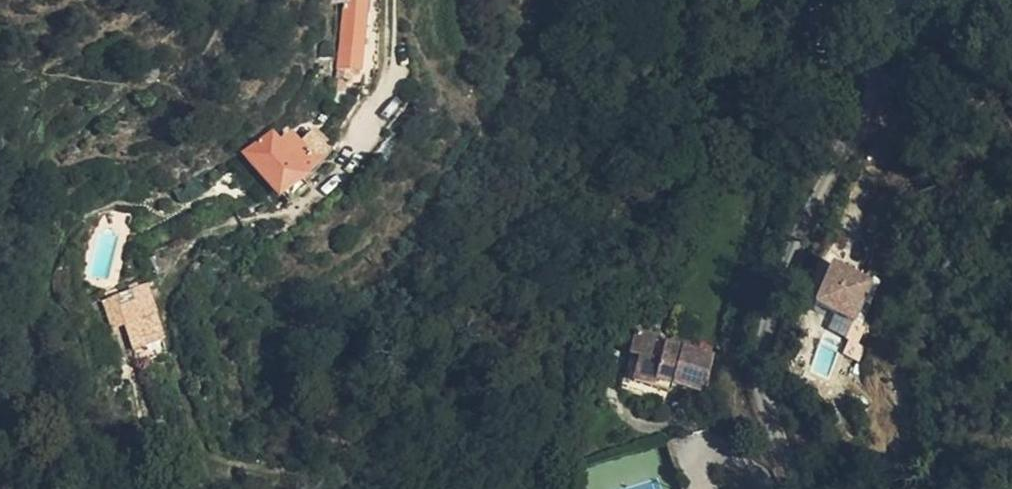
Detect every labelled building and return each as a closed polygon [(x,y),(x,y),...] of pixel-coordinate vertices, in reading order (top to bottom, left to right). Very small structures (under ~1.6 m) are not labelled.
[(364,0),(342,0),(336,70),(358,73),(360,61),(366,1),(364,1),(364,0)] [(278,196),(298,185),(303,181),(316,168),(328,154),(310,134),(297,143),(291,136),(276,144),(272,137),(242,157),(274,199),(278,196)] [(304,193),(298,185),(278,196),(285,205),(304,193)] [(855,319),(874,275),(831,257),(813,302),(855,319)] [(115,295),(124,323),(155,314),(145,284),(115,295)] [(129,338),(160,328),(155,314),(124,323),(129,338)] [(834,314),(828,328),(846,336),(852,321),(834,314)] [(674,382),(685,352),(664,347),(663,352),(654,350),(654,344),(656,339),(636,337),(623,391),(651,398),(655,383),(673,387),(674,382)] [(663,352),(664,347),(654,344),(654,350),(663,352)] [(713,358),(685,352),(674,382),(673,387),(704,395),(713,358)]
